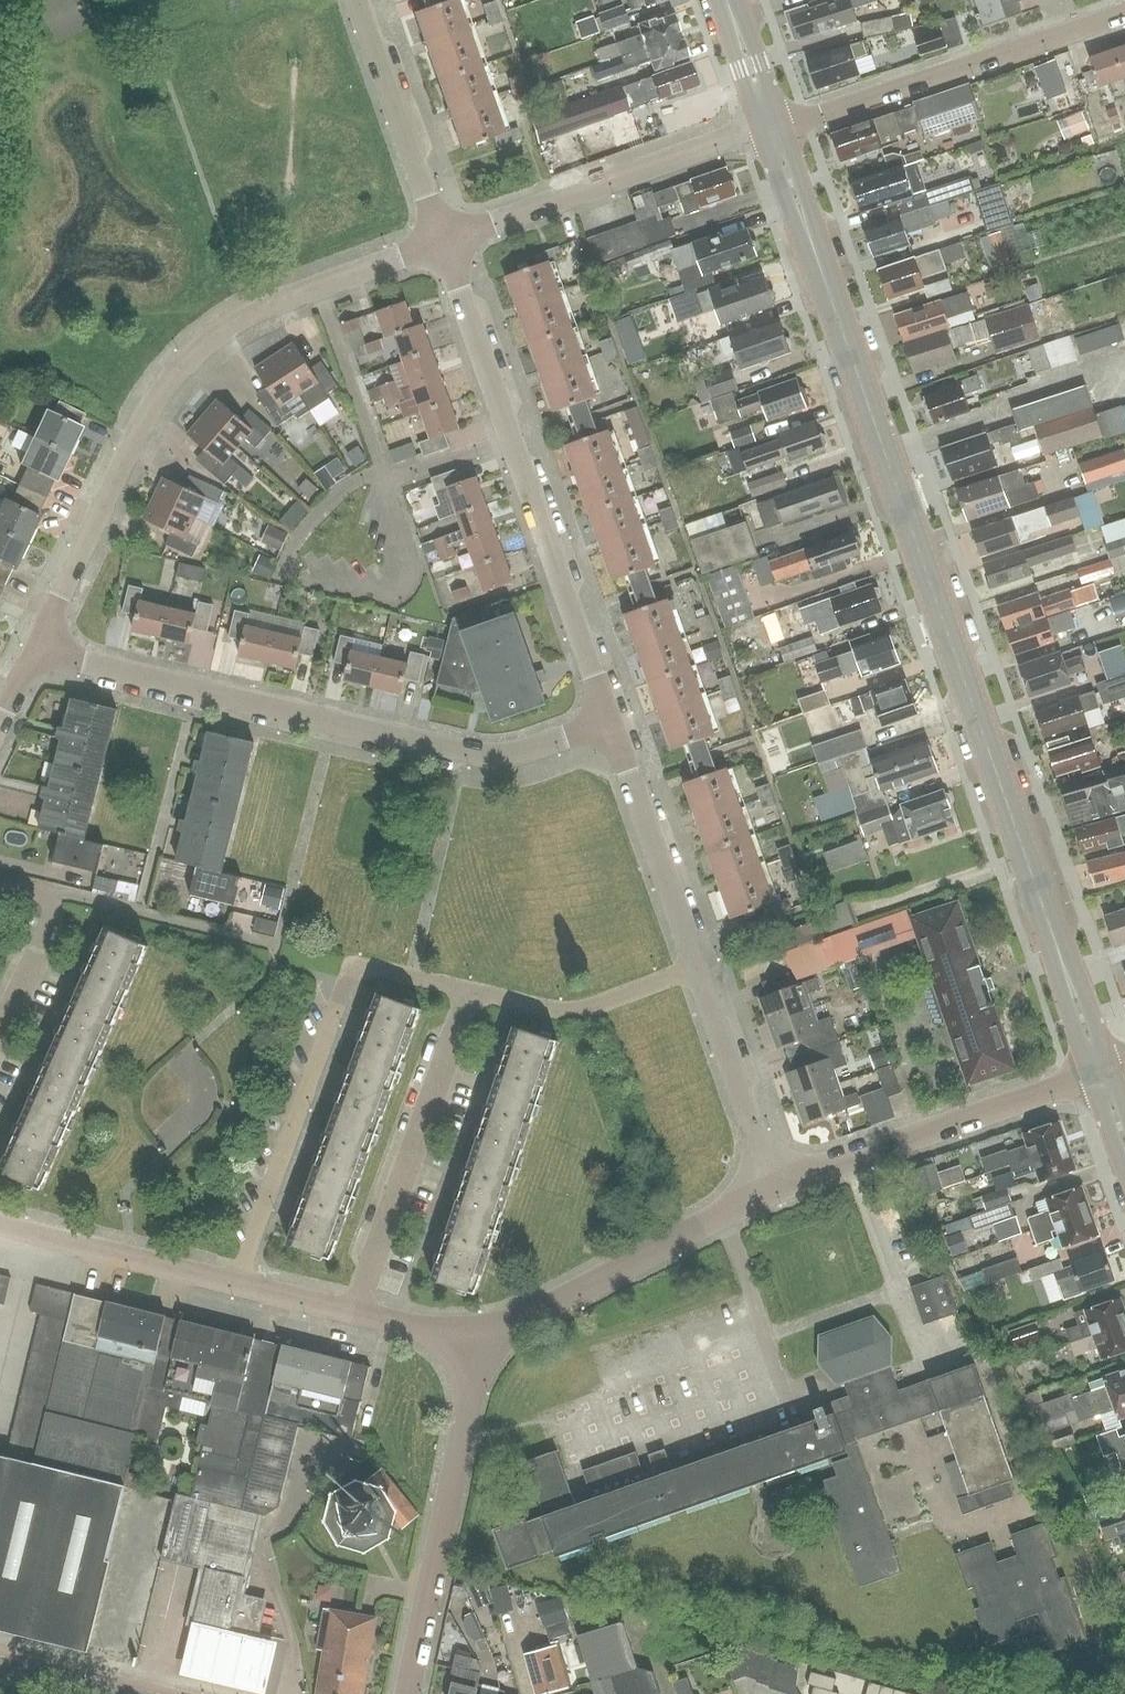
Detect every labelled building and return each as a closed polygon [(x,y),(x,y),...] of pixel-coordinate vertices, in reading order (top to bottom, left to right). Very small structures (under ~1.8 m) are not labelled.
[(469,32),(458,0),(454,0),(430,8),(414,13),(426,47),(469,32)] [(454,0),(427,0),(430,8),(454,0)] [(494,0),(481,5),(485,15),(497,10),(494,0)] [(630,11),(644,6),(644,8),(666,0),(626,0),(630,11)] [(790,8),(792,15),(788,16),(796,41),(820,32),(824,34),(830,33),(832,29),(857,20),(853,9),(878,1),(878,0),(832,0),(833,2),(810,9),(808,2),(790,8)] [(1022,0),(971,0),(981,27),(1008,18),(1004,6),(1022,0)] [(622,5),(597,14),(598,17),(593,19),(592,16),(573,22),(579,39),(604,30),(604,32),(628,23),(622,5)] [(497,10),(485,15),(488,26),(501,22),(497,10)] [(871,35),(913,26),(910,13),(862,23),(865,37),(871,35)] [(620,56),(680,35),(677,27),(678,24),(677,19),(674,17),(673,15),(656,21),(655,19),(637,25),(641,35),(616,43),(594,51),(598,63),(620,56)] [(947,46),(947,48),(963,43),(955,16),(939,21),(941,28),(947,46)] [(914,36),(920,55),(947,46),(941,28),(914,36)] [(438,81),(481,66),(469,32),(426,47),(438,81)] [(686,53),(688,49),(686,45),(683,43),(680,35),(620,56),(598,63),(589,67),(594,80),(625,70),(650,61),(654,71),(672,64),(671,62),(687,56),(686,53)] [(858,59),(869,56),(864,41),(808,59),(817,89),(863,74),(858,59)] [(1124,79),(1124,47),(1115,50),(1124,79)] [(1090,59),(1097,79),(1100,88),(1124,79),(1115,50),(1090,59)] [(1055,62),(1036,69),(1048,99),(1066,92),(1055,62)] [(539,142),(629,109),(667,95),(669,99),(685,94),(684,89),(697,85),(690,63),(622,86),(530,120),(539,142)] [(450,115),(493,100),(481,66),(438,81),(450,115)] [(1093,70),(1082,73),(1086,84),(1096,81),(1093,70)] [(519,74),(506,79),(510,89),(523,85),(519,74)] [(523,85),(510,89),(513,99),(526,95),(523,85)] [(917,106),(899,112),(833,135),(833,137),(832,141),(834,148),(838,150),(843,162),(866,154),(870,156),(876,154),(878,150),(883,148),(881,142),(921,129),(924,138),(980,119),(972,94),(961,98),(958,89),(916,103),(917,106)] [(493,100),(450,115),(462,149),(494,137),(497,147),(523,138),(519,128),(505,133),(493,100)] [(1089,108),(1065,118),(1072,137),(1097,127),(1089,108)] [(1116,110),(1107,113),(1112,126),(1121,123),(1116,110)] [(1090,135),(1080,140),(1085,150),(1095,146),(1090,135)] [(985,139),(967,146),(970,155),(988,149),(985,139)] [(892,155),(883,158),(888,172),(904,166),(906,166),(904,157),(892,155)] [(901,216),(930,207),(974,193),(974,192),(970,181),(969,178),(926,192),(916,162),(906,166),(904,166),(888,172),(854,182),(851,187),(855,198),(859,200),(862,212),(882,206),(886,208),(897,205),(901,216)] [(718,202),(736,195),(735,191),(736,188),(735,183),(731,181),(726,168),(655,194),(660,208),(682,200),(687,212),(707,205),(712,207),(716,205),(718,202)] [(972,180),(970,181),(974,192),(980,190),(978,184),(978,183),(978,182),(977,182),(977,181),(976,181),(975,180),(974,180),(973,180),(972,180)] [(980,190),(974,192),(974,193),(978,207),(1005,199),(1000,184),(980,190)] [(654,191),(634,198),(638,209),(635,210),(639,220),(639,221),(640,220),(658,214),(660,221),(664,220),(663,217),(660,208),(655,194),(654,191)] [(908,233),(936,224),(930,207),(901,216),(892,219),(889,224),(867,231),(871,242),(869,246),(871,252),(875,254),(876,257),(896,250),(899,252),(906,250),(908,247),(912,245),(908,233)] [(648,246),(676,236),(669,215),(663,217),(664,220),(660,221),(658,214),(640,220),(648,246)] [(627,225),(636,250),(648,246),(640,220),(639,221),(627,225)] [(623,254),(636,250),(627,225),(615,229),(623,254)] [(611,259),(623,254),(615,229),(602,234),(611,259)] [(756,252),(759,248),(757,243),(752,241),(748,230),(723,238),(722,233),(688,244),(689,246),(673,252),(686,292),(714,282),(711,272),(720,269),(725,271),(731,269),(734,264),(758,256),(756,252)] [(1000,230),(987,234),(980,237),(991,270),(1011,264),(1000,230)] [(597,263),(611,259),(602,234),(589,238),(597,263)] [(631,266),(673,252),(671,246),(668,239),(627,253),(631,266)] [(941,250),(946,265),(966,258),(961,243),(941,250)] [(538,267),(507,278),(519,311),(562,296),(550,262),(565,258),(561,247),(535,257),(538,267)] [(947,270),(946,265),(941,250),(880,271),(890,300),(925,288),(921,279),(947,270)] [(588,270),(575,274),(579,284),(592,280),(588,270)] [(671,301),(676,318),(678,322),(715,309),(720,325),(739,318),(744,321),(749,319),(752,314),(775,306),(774,304),(776,299),(775,295),(770,292),(765,279),(741,287),(738,280),(708,290),(709,292),(699,296),(698,292),(671,301)] [(592,280),(579,284),(582,295),(595,290),(592,280)] [(895,316),(896,318),(905,342),(951,327),(948,319),(975,311),(968,293),(895,316)] [(562,296),(519,311),(531,346),(574,331),(562,296)] [(406,303),(378,313),(387,340),(396,337),(415,330),(415,329),(406,303)] [(1028,307),(992,318),(907,345),(915,371),(940,363),(941,365),(957,361),(953,348),(963,345),(965,349),(971,347),(969,343),(992,335),(998,353),(1040,340),(1028,307)] [(341,323),(345,334),(361,328),(358,317),(341,323)] [(629,318),(613,323),(616,333),(632,327),(629,318)] [(790,348),(791,345),(789,339),(786,338),(780,320),(719,341),(725,356),(736,352),(741,369),(759,363),(763,365),(768,364),(770,359),(791,352),(790,348)] [(1124,340),(1124,322),(1084,335),(1090,352),(1124,340)] [(415,330),(396,337),(405,362),(432,352),(423,326),(415,329),(415,330)] [(574,331),(531,346),(542,379),(586,364),(574,331)] [(1028,351),(1036,375),(1078,361),(1070,337),(1028,351)] [(612,338),(599,342),(603,353),(616,348),(612,338)] [(366,346),(369,356),(384,351),(381,341),(366,346)] [(329,397),(328,395),(339,388),(322,363),(317,366),(311,370),(295,344),(275,357),(301,396),(310,410),(329,397)] [(639,345),(623,351),(628,367),(644,362),(639,345)] [(616,348),(603,353),(606,363),(619,358),(616,348)] [(432,352),(405,362),(414,388),(441,378),(432,352)] [(310,410),(301,396),(275,357),(256,369),(272,395),(267,399),(261,402),(278,428),(298,415),(299,417),(310,410)] [(586,364),(542,379),(554,413),(570,408),(574,420),(592,413),(588,402),(598,398),(586,364)] [(712,400),(740,390),(734,372),(706,382),(712,400)] [(973,392),(982,389),(977,377),(942,390),(943,392),(927,398),(926,396),(924,396),(929,410),(926,411),(930,422),(933,421),(935,426),(937,425),(936,423),(956,416),(957,420),(967,416),(966,413),(979,409),(973,392)] [(441,378),(414,388),(423,413),(450,404),(441,378)] [(741,419),(741,416),(764,408),(768,420),(775,417),(780,420),(788,417),(790,412),(807,406),(808,403),(804,390),(799,388),(796,379),(759,392),(759,394),(736,402),(734,393),(712,401),(720,426),(741,419)] [(396,381),(380,387),(384,398),(400,392),(396,381)] [(1124,406),(1096,415),(1087,386),(1013,409),(1017,424),(944,449),(945,452),(942,454),(946,466),(949,465),(955,481),(998,466),(990,444),(998,441),(1000,445),(1022,438),(1020,432),(1035,426),(1044,455),(1103,437),(1103,439),(1124,433),(1124,408),(1124,406)] [(380,387),(367,391),(371,403),(373,402),(384,398),(380,387)] [(400,392),(384,398),(387,407),(403,401),(400,392)] [(203,418),(239,449),(254,431),(264,441),(273,430),(251,411),(246,415),(242,421),(219,400),(203,418)] [(79,426),(85,415),(59,402),(53,414),(46,410),(33,439),(69,456),(83,428),(79,426)] [(424,457),(450,448),(445,434),(459,430),(450,404),(423,413),(432,439),(419,443),(424,457)] [(230,458),(239,449),(203,418),(188,435),(211,455),(207,461),(203,465),(226,485),(241,468),(230,458)] [(824,448),(826,442),(824,436),(819,434),(814,421),(777,434),(779,440),(742,453),(747,469),(785,456),(787,463),(790,462),(794,464),(800,462),(802,458),(825,450),(824,448)] [(582,442),(566,447),(578,481),(621,466),(609,431),(600,435),(595,422),(577,428),(582,442)] [(750,425),(729,433),(735,449),(756,441),(750,425)] [(57,482),(69,456),(33,439),(21,464),(28,468),(19,486),(45,499),(54,480),(57,482)] [(413,443),(390,451),(394,464),(417,455),(413,443)] [(359,446),(347,454),(354,466),(367,458),(359,446)] [(650,449),(638,453),(641,463),(654,459),(650,449)] [(674,453),(666,456),(670,468),(683,464),(680,457),(674,453)] [(1118,453),(1072,468),(1078,487),(1124,472),(1118,453)] [(338,458),(325,466),(326,467),(334,479),(347,471),(338,458)] [(654,459),(641,463),(645,473),(657,468),(654,459)] [(621,466),(578,481),(590,514),(633,499),(621,466)] [(463,483),(458,469),(432,479),(437,493),(449,488),(459,516),(486,506),(476,478),(463,483)] [(782,474),(747,486),(752,500),(787,488),(782,474)] [(958,491),(969,522),(1012,508),(1040,497),(1035,482),(1006,492),(1001,477),(959,491),(959,490),(958,491)] [(154,499),(197,519),(206,498),(219,505),(225,492),(197,479),(195,485),(192,491),(164,478),(154,499)] [(757,504),(765,529),(800,517),(801,521),(848,505),(841,486),(837,487),(834,478),(775,498),(775,499),(757,504)] [(307,479),(298,489),(310,498),(318,489),(307,479)] [(45,499),(19,486),(11,504),(4,501),(0,510),(0,530),(28,544),(40,517),(37,516),(45,499)] [(187,539),(197,519),(154,499),(144,520),(172,533),(169,539),(166,545),(194,558),(199,545),(187,539)] [(633,499),(590,514),(602,548),(645,533),(633,499)] [(1072,499),(1042,509),(974,533),(982,557),(1021,544),(1018,534),(1077,514),(1072,499)] [(464,530),(451,535),(455,546),(468,541),(495,532),(486,506),(459,516),(464,530)] [(670,507),(658,511),(661,521),(674,517),(670,507)] [(685,524),(702,575),(734,564),(758,556),(746,523),(725,530),(719,512),(685,524)] [(288,513),(280,521),(284,524),(290,530),(298,522),(291,516),(288,513)] [(674,517),(661,521),(664,531),(677,527),(674,517)] [(1109,560),(1124,555),(1124,520),(1124,519),(1099,527),(1105,544),(1104,544),(1109,560)] [(261,542),(281,551),(288,534),(268,526),(261,542)] [(28,544),(0,530),(0,585),(3,586),(11,569),(15,571),(28,544)] [(495,532),(468,541),(477,567),(504,558),(495,532)] [(645,533),(602,548),(614,582),(629,577),(633,589),(652,583),(648,570),(657,567),(645,533)] [(859,551),(863,547),(860,538),(854,536),(853,533),(770,562),(776,580),(812,568),(815,578),(838,570),(835,562),(860,553),(859,551)] [(451,535),(434,541),(438,552),(454,546),(455,546),(451,535)] [(1072,537),(1053,543),(985,566),(993,589),(1032,575),(1030,568),(1077,552),(1072,537)] [(426,556),(438,552),(434,541),(422,545),(426,556)] [(454,546),(438,552),(442,561),(458,555),(455,546),(454,546)] [(1109,560),(1076,571),(1081,586),(1124,571),(1124,555),(1109,560)] [(272,579),(279,563),(263,556),(256,572),(272,579)] [(504,558),(477,567),(486,593),(514,583),(504,558)] [(734,564),(702,575),(721,628),(752,617),(734,564)] [(1100,600),(1095,584),(1072,592),(1072,590),(1041,600),(1039,593),(999,607),(1007,630),(1062,611),(1063,613),(1071,610),(1100,600)] [(878,599),(881,596),(879,589),(873,588),(872,585),(812,606),(817,621),(837,614),(841,626),(882,611),(878,599)] [(163,638),(163,637),(169,609),(141,602),(144,589),(129,586),(123,613),(137,616),(133,631),(163,638)] [(467,586),(451,592),(455,603),(471,597),(467,586)] [(641,611),(626,616),(638,650),(681,635),(669,601),(659,604),(655,591),(637,598),(641,611)] [(1108,600),(1115,620),(1124,617),(1124,594),(1108,600)] [(474,695),(483,691),(493,720),(540,703),(512,620),(509,621),(505,612),(512,610),(513,604),(511,600),(509,600),(454,618),(439,684),(473,692),(474,695)] [(207,634),(214,606),(199,603),(196,615),(169,609),(163,637),(163,638),(190,644),(193,630),(207,634)] [(703,609),(694,612),(696,618),(705,615),(703,609)] [(1071,610),(1063,613),(1063,614),(1009,633),(1016,655),(1055,642),(1053,636),(1077,628),(1071,610)] [(269,663),(269,662),(276,633),(247,627),(250,614),(235,611),(229,638),(243,641),(240,656),(269,663)] [(817,621),(816,621),(820,633),(841,626),(837,614),(817,621)] [(709,616),(697,621),(701,631),(713,626),(709,616)] [(713,626),(701,631),(704,641),(716,636),(713,626)] [(314,658),(320,630),(305,627),(302,640),(276,633),(269,662),(269,663),(296,669),(299,654),(314,658)] [(898,659),(901,657),(899,651),(895,650),(890,634),(872,640),(870,635),(851,641),(854,651),(815,664),(822,683),(861,669),(863,676),(866,675),(871,677),(876,675),(877,671),(900,663),(898,659)] [(681,635),(638,650),(649,683),(692,668),(681,635)] [(374,688),(375,687),(381,659),(353,652),(355,639),(341,636),(335,663),(349,666),(345,681),(374,688)] [(430,637),(426,651),(432,652),(430,658),(440,660),(445,641),(430,637)] [(811,637),(778,648),(784,663),(816,652),(811,637)] [(718,642),(704,647),(708,661),(723,656),(718,642)] [(1124,672),(1124,643),(1107,649),(1114,676),(1124,672)] [(419,683),(425,655),(411,652),(408,665),(381,659),(375,687),(374,688),(401,694),(405,679),(419,683)] [(1069,676),(1086,671),(1082,658),(1064,664),(1061,653),(1021,667),(1031,698),(1071,684),(1069,676)] [(692,668),(649,683),(661,717),(704,702),(692,668)] [(731,677),(717,681),(721,691),(734,687),(731,677)] [(867,711),(877,708),(883,726),(917,714),(906,681),(872,693),(840,704),(848,729),(871,721),(867,711)] [(734,687),(721,691),(724,701),(737,697),(734,687)] [(798,699),(803,714),(830,705),(826,690),(798,699)] [(1085,714),(1097,710),(1094,700),(1081,704),(1079,697),(1061,703),(1062,705),(1037,714),(1045,738),(1088,725),(1085,714)] [(61,733),(111,746),(120,711),(75,700),(67,730),(62,729),(61,733)] [(704,702),(661,717),(673,751),(689,745),(693,757),(711,751),(706,739),(716,736),(704,702)] [(862,730),(813,746),(819,764),(820,767),(869,751),(862,730)] [(65,740),(58,765),(103,776),(111,746),(61,733),(59,739),(65,740)] [(199,761),(198,767),(246,779),(255,744),(211,733),(203,762),(199,761)] [(1082,773),(1101,767),(1092,740),(1072,746),(1069,738),(1048,745),(1058,777),(1081,769),(1082,773)] [(869,751),(820,767),(829,793),(851,786),(854,796),(852,797),(856,808),(855,809),(857,815),(888,804),(886,797),(884,795),(883,791),(897,786),(901,788),(907,786),(909,782),(937,772),(936,769),(938,767),(936,760),(933,759),(931,754),(933,752),(930,744),(927,743),(926,740),(898,750),(894,748),(889,750),(887,754),(872,759),(869,751)] [(701,779),(685,784),(697,818),(739,803),(727,769),(718,772),(714,760),(696,766),(701,779)] [(46,787),(45,793),(95,806),(103,776),(58,765),(52,789),(46,787)] [(201,773),(195,797),(239,808),(246,779),(198,767),(196,772),(201,773)] [(1096,820),(1124,811),(1124,767),(1060,786),(1061,789),(1058,790),(1066,814),(1092,807),(1096,820)] [(770,786),(758,791),(761,801),(774,796),(770,786)] [(944,790),(902,805),(913,839),(916,838),(920,839),(925,838),(927,834),(936,830),(955,823),(949,805),(952,801),(950,796),(945,794),(944,790)] [(87,839),(95,806),(45,793),(44,799),(49,800),(42,828),(62,833),(87,839)] [(774,796),(761,801),(765,810),(777,806),(774,796)] [(185,820),(183,826),(231,838),(239,808),(195,797),(189,821),(185,820)] [(739,803),(697,818),(708,852),(751,837),(739,803)] [(857,815),(865,837),(883,830),(881,824),(894,820),(890,810),(888,804),(857,815)] [(890,810),(894,820),(881,824),(883,830),(889,847),(913,839),(902,807),(890,810)] [(1124,834),(1124,816),(1077,830),(1084,853),(1108,846),(1109,850),(1124,845),(1122,835),(1124,834)] [(186,832),(178,862),(198,867),(223,873),(231,838),(183,826),(182,831),(186,832)] [(107,844),(87,839),(62,833),(55,862),(99,873),(107,844)] [(751,837),(708,852),(720,886),(763,871),(751,837)] [(824,854),(831,873),(868,860),(861,841),(824,854)] [(783,870),(790,868),(796,866),(788,845),(776,850),(779,858),(783,870)] [(1124,878),(1124,854),(1088,864),(1096,886),(1124,878)] [(243,878),(223,873),(198,867),(191,894),(236,905),(243,878)] [(793,869),(783,872),(787,883),(797,879),(793,869)] [(763,871),(720,886),(732,921),(764,910),(767,919),(793,910),(789,899),(775,904),(763,871)] [(97,876),(93,890),(130,899),(133,884),(120,880),(119,882),(97,876)] [(287,890),(286,889),(266,885),(261,905),(281,910),(282,910),(287,890)] [(837,905),(843,926),(864,920),(858,899),(837,905)] [(978,966),(957,904),(913,919),(909,909),(851,930),(861,958),(920,938),(935,981),(922,986),(935,1024),(947,1019),(969,1083),(1014,1068),(992,1005),(994,1004),(981,965),(978,966)] [(1124,944),(1124,911),(1106,918),(1117,947),(1124,944)] [(798,947),(822,938),(816,921),(792,930),(798,947)] [(83,988),(124,1006),(150,945),(109,927),(98,952),(96,951),(91,962),(93,963),(83,988)] [(828,937),(785,953),(798,980),(861,958),(851,930),(828,937)] [(817,978),(760,999),(770,1024),(813,1009),(807,994),(821,990),(817,978)] [(97,1067),(124,1006),(83,988),(72,1013),(70,1012),(65,1023),(67,1025),(56,1049),(97,1067)] [(358,1055),(400,1071),(423,1008),(381,993),(372,1018),(369,1017),(364,1030),(367,1031),(358,1055)] [(813,1009),(770,1024),(778,1049),(807,1038),(812,1051),(840,1042),(831,1019),(817,1024),(813,1009)] [(496,1089),(538,1103),(559,1040),(516,1026),(507,1053),(505,1052),(501,1065),(503,1066),(496,1089)] [(840,1042),(812,1051),(816,1064),(787,1074),(796,1099),(839,1084),(833,1068),(847,1063),(840,1042)] [(71,1128),(97,1067),(56,1049),(46,1073),(44,1072),(38,1085),(40,1086),(30,1110),(71,1128)] [(378,1134),(400,1071),(358,1055),(349,1081),(346,1080),(342,1093),(344,1094),(336,1118),(378,1134)] [(892,1065),(877,1070),(887,1098),(902,1092),(892,1065)] [(839,1084),(796,1099),(805,1124),(861,1104),(857,1092),(844,1097),(839,1084)] [(518,1167),(538,1103),(496,1089),(487,1116),(484,1115),(480,1127),(483,1128),(475,1153),(518,1167)] [(886,1097),(863,1105),(870,1127),(894,1119),(886,1097)] [(44,1188),(71,1128),(30,1110),(20,1133),(17,1132),(11,1146),(14,1147),(4,1170),(44,1188)] [(355,1196),(378,1134),(336,1118),(327,1143),(324,1142),(319,1155),(322,1156),(313,1181),(355,1196)] [(1012,1166),(1069,1146),(1060,1122),(1025,1135),(1031,1153),(1025,1155),(1023,1149),(1008,1154),(1008,1152),(984,1160),(989,1174),(1012,1165),(1012,1166)] [(1069,1146),(1012,1166),(1016,1178),(1031,1173),(1029,1166),(1035,1164),(1041,1183),(1077,1171),(1069,1146)] [(497,1230),(518,1167),(475,1153),(467,1178),(464,1177),(460,1190),(462,1191),(454,1216),(497,1230)] [(923,1196),(943,1189),(935,1164),(914,1171),(923,1196)] [(332,1259),(355,1196),(313,1181),(304,1206),(301,1205),(297,1217),(300,1219),(290,1244),(332,1259)] [(1012,1200),(1007,1186),(981,1195),(982,1196),(974,1199),(977,1208),(985,1205),(986,1209),(1012,1200)] [(1034,1232),(1091,1212),(1083,1187),(1047,1200),(1051,1212),(1029,1219),(1034,1232)] [(1010,1203),(972,1217),(977,1231),(1015,1218),(1010,1203)] [(1064,1249),(1100,1236),(1091,1212),(1034,1232),(1038,1244),(1053,1239),(1051,1232),(1057,1230),(1064,1249)] [(477,1294),(497,1230),(454,1216),(446,1242),(443,1241),(439,1254),(442,1255),(434,1280),(477,1294)] [(1081,1292),(1115,1280),(1106,1253),(1072,1265),(1073,1267),(1065,1270),(1061,1259),(1028,1271),(1032,1282),(1056,1274),(1059,1284),(1077,1278),(1081,1292)] [(988,1286),(1024,1273),(1019,1258),(983,1271),(983,1272),(987,1284),(988,1286)] [(983,1271),(963,1278),(968,1291),(987,1284),(983,1272),(983,1271)] [(4,1305),(10,1277),(0,1275),(0,1304),(4,1305)] [(958,1313),(945,1275),(911,1287),(924,1325),(958,1313)] [(42,1315),(49,1287),(36,1284),(29,1312),(41,1315),(42,1315)] [(55,1318),(62,1290),(49,1287),(42,1315),(55,1318)] [(68,1321),(75,1293),(62,1290),(55,1318),(68,1321)] [(150,1387),(158,1353),(99,1339),(108,1301),(75,1293),(68,1321),(65,1333),(62,1345),(59,1357),(56,1369),(53,1381),(51,1393),(48,1404),(45,1416),(42,1428),(39,1440),(36,1452),(33,1464),(125,1486),(150,1387)] [(1124,1325),(1124,1308),(1122,1299),(1085,1312),(1090,1324),(1067,1331),(1071,1344),(1124,1325)] [(99,1339),(158,1353),(167,1316),(108,1301),(99,1339)] [(68,1321),(55,1318),(42,1315),(41,1315),(38,1326),(65,1333),(68,1321)] [(242,1510),(263,1422),(265,1416),(282,1344),(167,1316),(158,1353),(150,1387),(214,1402),(209,1425),(201,1423),(196,1442),(204,1443),(191,1498),(242,1510)] [(526,1518),(494,1530),(507,1569),(542,1557),(541,1555),(556,1549),(559,1557),(597,1543),(596,1540),(607,1536),(607,1537),(843,1453),(848,1452),(850,1457),(834,1463),(838,1476),(824,1481),(860,1586),(902,1572),(865,1463),(857,1440),(942,1411),(959,1459),(965,1477),(951,1482),(957,1499),(963,1514),(984,1507),(1016,1495),(1011,1483),(1018,1480),(977,1363),(900,1390),(890,1367),(892,1339),(876,1317),(821,1336),(819,1364),(845,1380),(850,1396),(825,1406),(825,1407),(816,1410),(819,1419),(673,1471),(657,1476),(646,1480),(593,1499),(576,1505),(557,1452),(526,1463),(545,1516),(528,1522),(526,1518)] [(1036,1322),(1009,1332),(1015,1348),(1042,1339),(1036,1322)] [(1124,1352),(1124,1325),(1071,1344),(1076,1356),(1090,1351),(1087,1343),(1095,1340),(1102,1360),(1124,1352)] [(65,1333),(38,1326),(35,1338),(62,1345),(65,1333)] [(62,1345),(35,1338),(32,1350),(59,1357),(62,1345)] [(352,1438),(370,1366),(282,1344),(265,1416),(298,1424),(298,1425),(352,1438)] [(59,1357),(32,1350),(29,1362),(56,1369),(59,1357)] [(53,1381),(56,1369),(29,1362),(26,1374),(53,1381)] [(1089,1383),(1092,1394),(1088,1395),(1085,1388),(1036,1405),(1042,1423),(1076,1411),(1124,1395),(1124,1371),(1089,1383)] [(53,1381),(26,1374),(23,1386),(51,1393),(53,1381)] [(51,1393),(23,1386),(21,1398),(48,1404),(51,1393)] [(1124,1418),(1124,1395),(1076,1411),(1080,1422),(1116,1410),(1119,1420),(1124,1418)] [(48,1404),(21,1398),(18,1410),(45,1416),(48,1404)] [(45,1416),(18,1410),(15,1422),(42,1428),(45,1416)] [(195,1622),(261,1637),(270,1600),(241,1594),(246,1577),(259,1515),(276,1519),(298,1425),(298,1424),(265,1416),(263,1422),(242,1510),(191,1498),(176,1494),(162,1559),(206,1569),(195,1622)] [(42,1428),(15,1422),(12,1434),(39,1440),(42,1428)] [(1072,1425),(1051,1434),(1057,1450),(1078,1442),(1072,1425)] [(1120,1439),(1118,1431),(1098,1438),(1099,1439),(1087,1443),(1092,1458),(1104,1454),(1105,1456),(1124,1449),(1124,1437),(1120,1439)] [(39,1440),(12,1434),(9,1446),(36,1452),(39,1440)] [(36,1452),(9,1446),(6,1458),(9,1458),(33,1464),(36,1452)] [(665,1449),(650,1455),(657,1476),(673,1471),(665,1449)] [(636,1452),(583,1471),(593,1499),(646,1480),(636,1452)] [(13,1630),(15,1622),(33,1627),(31,1635),(87,1648),(108,1562),(107,1561),(125,1486),(33,1464),(9,1458),(6,1458),(0,1456),(0,1627),(13,1630)] [(343,1500),(338,1519),(348,1535),(367,1540),(382,1531),(388,1510),(403,1529),(419,1516),(381,1470),(366,1482),(376,1495),(360,1490),(343,1500)] [(1102,1484),(1083,1492),(1089,1508),(1109,1501),(1102,1484)] [(1087,1639),(1066,1576),(1060,1578),(1053,1559),(1058,1557),(1046,1522),(1011,1534),(1018,1554),(998,1562),(991,1542),(956,1554),(968,1589),(974,1587),(981,1607),(975,1609),(988,1645),(1023,1633),(1018,1620),(1039,1612),(1053,1651),(1087,1639)] [(457,1566),(455,1576),(456,1577),(469,1579),(471,1570),(459,1567),(457,1566)] [(482,1582),(469,1587),(479,1610),(492,1604),(482,1582)] [(506,1585),(491,1590),(497,1613),(513,1608),(506,1585)] [(454,1586),(451,1597),(452,1597),(464,1599),(468,1597),(464,1588),(454,1586)] [(560,1596),(536,1604),(544,1628),(568,1619),(560,1596)] [(377,1618),(324,1609),(317,1650),(323,1651),(316,1693),(363,1693),(377,1618)] [(485,1635),(475,1611),(467,1614),(465,1624),(469,1633),(477,1639),(485,1635)] [(195,1622),(183,1675),(264,1693),(269,1693),(281,1643),(261,1637),(195,1622)] [(592,1682),(614,1676),(618,1693),(661,1693),(654,1672),(638,1668),(625,1623),(622,1622),(579,1635),(578,1636),(586,1661),(592,1682)] [(527,1653),(538,1693),(544,1693),(573,1686),(562,1644),(561,1643),(552,1646),(527,1653)] [(742,1648),(725,1655),(733,1682),(745,1677),(756,1680),(756,1683),(769,1686),(769,1688),(788,1693),(796,1689),(798,1670),(776,1664),(776,1661),(763,1658),(764,1655),(742,1648)] [(480,1675),(470,1672),(473,1659),(456,1655),(447,1693),(475,1693),(478,1685),(480,1675)] [(812,1670),(808,1683),(815,1685),(812,1693),(840,1693),(840,1692),(834,1690),(837,1678),(812,1670)] [(613,1677),(592,1683),(595,1693),(618,1693),(613,1677)] [(676,1693),(693,1693),(689,1681),(673,1687),(676,1693)] [(869,1682),(866,1693),(911,1693),(869,1682)]
